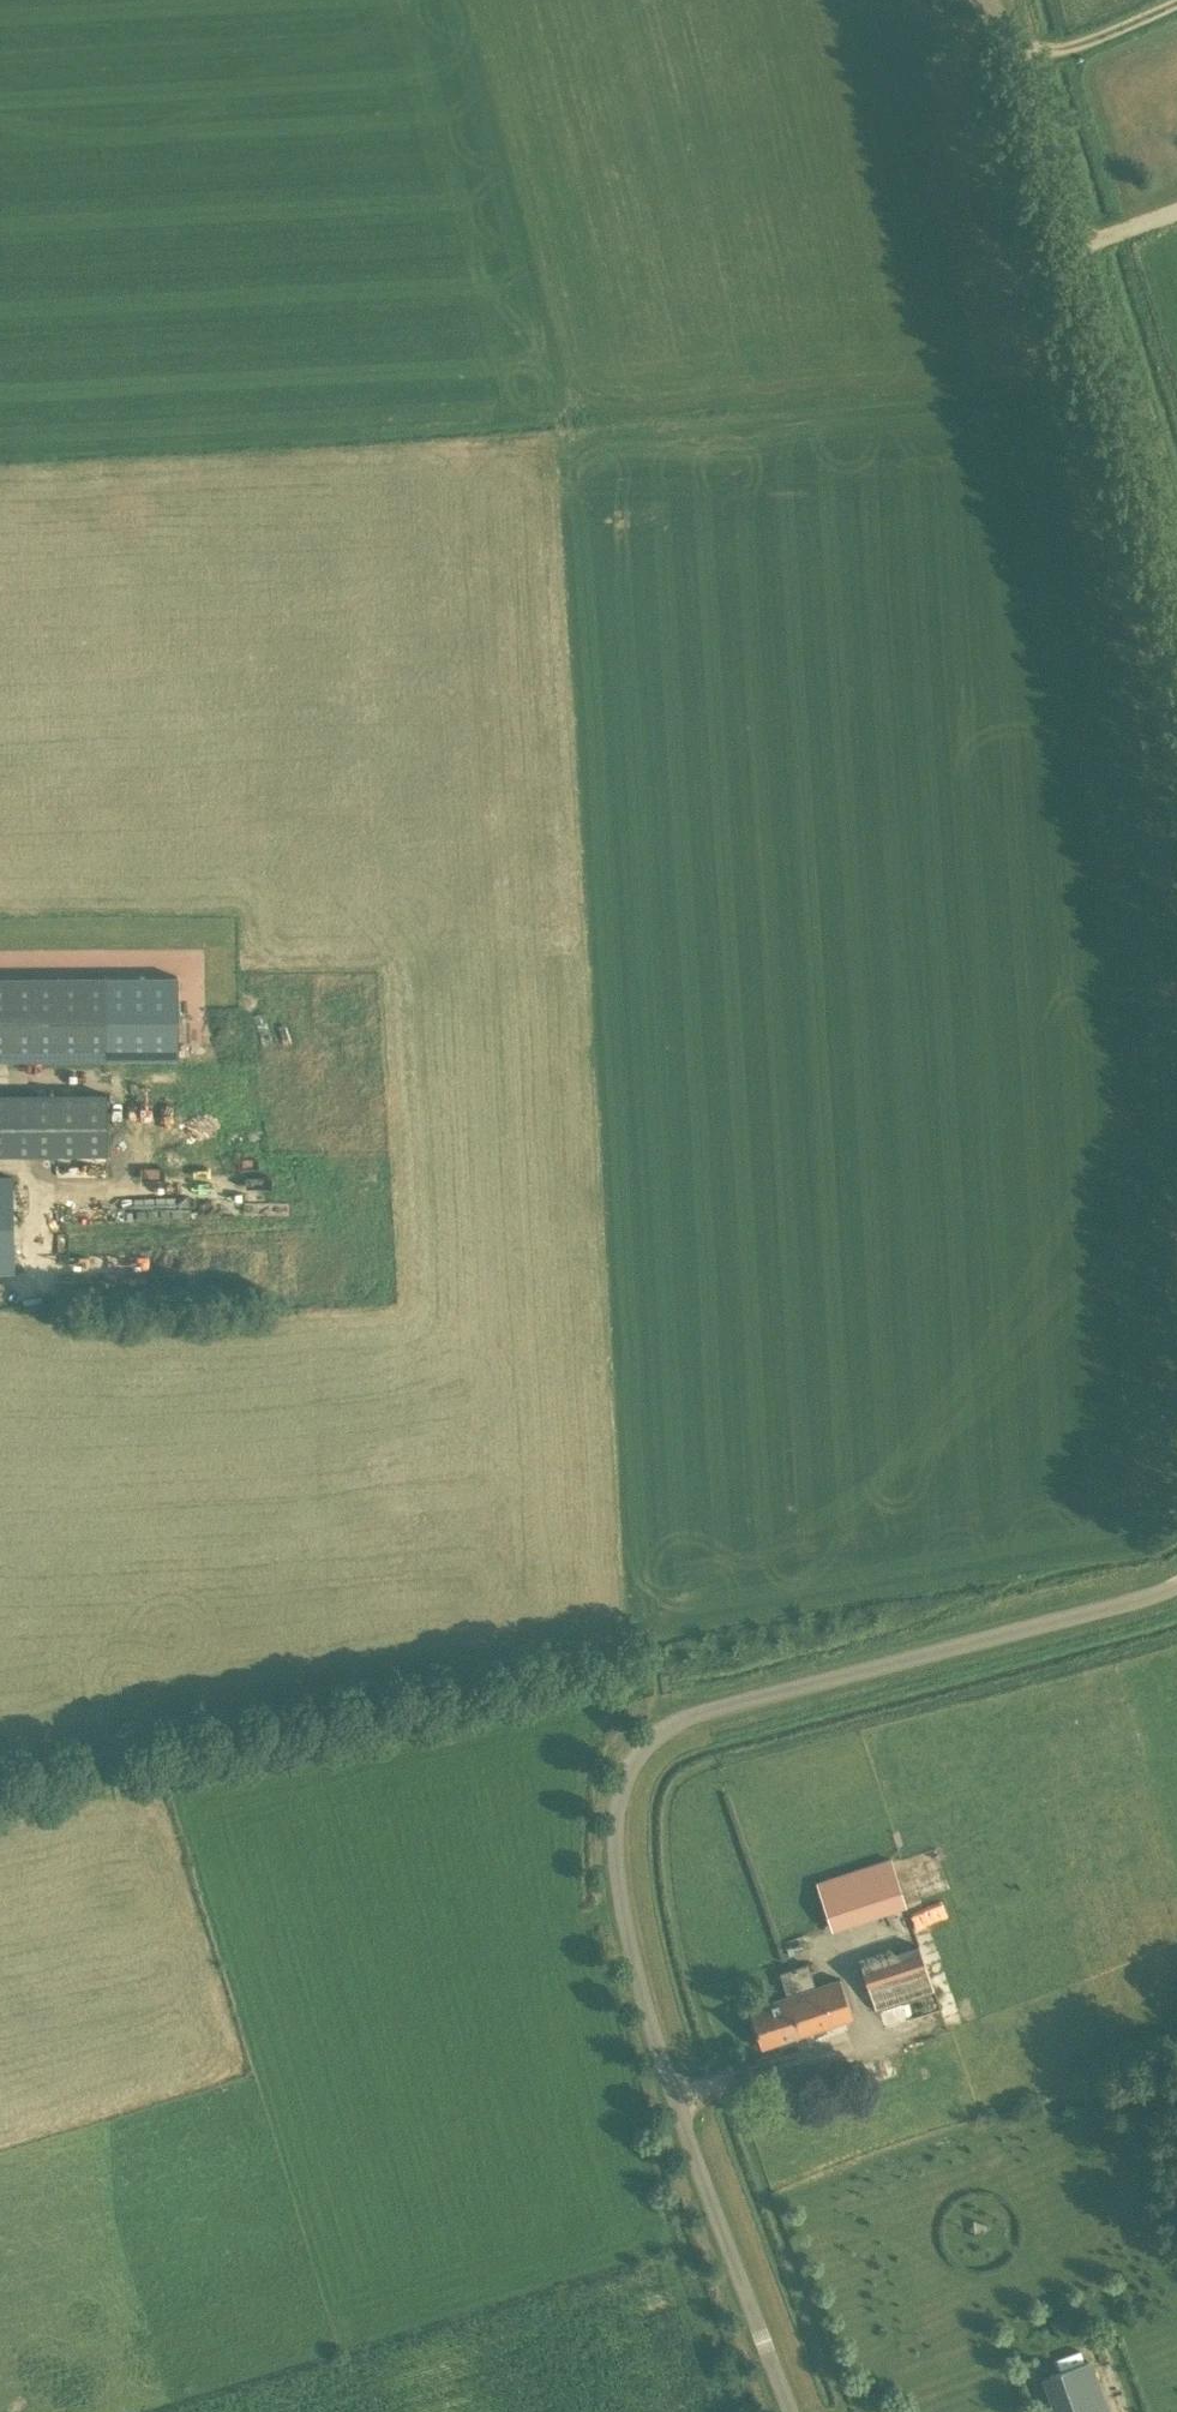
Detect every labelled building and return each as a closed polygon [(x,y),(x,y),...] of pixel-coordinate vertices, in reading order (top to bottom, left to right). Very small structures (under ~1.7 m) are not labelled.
[(177,974),(0,976),(0,1059),(178,1058),(177,974)] [(105,1153),(105,1096),(0,1096),(0,1153),(105,1153)] [(0,1175),(0,1274),(15,1274),(13,1174),(0,1175)] [(832,1928),(852,1921),(837,1876),(817,1882),(832,1928)] [(874,2005),(935,1993),(924,1943),(864,1955),(874,2005)] [(839,1977),(815,1985),(807,1962),(779,1972),(787,1995),(749,2008),(762,2047),(852,2016),(839,1977)] [(1087,2359),(1048,2374),(1062,2411),(1106,2411),(1087,2359)]
